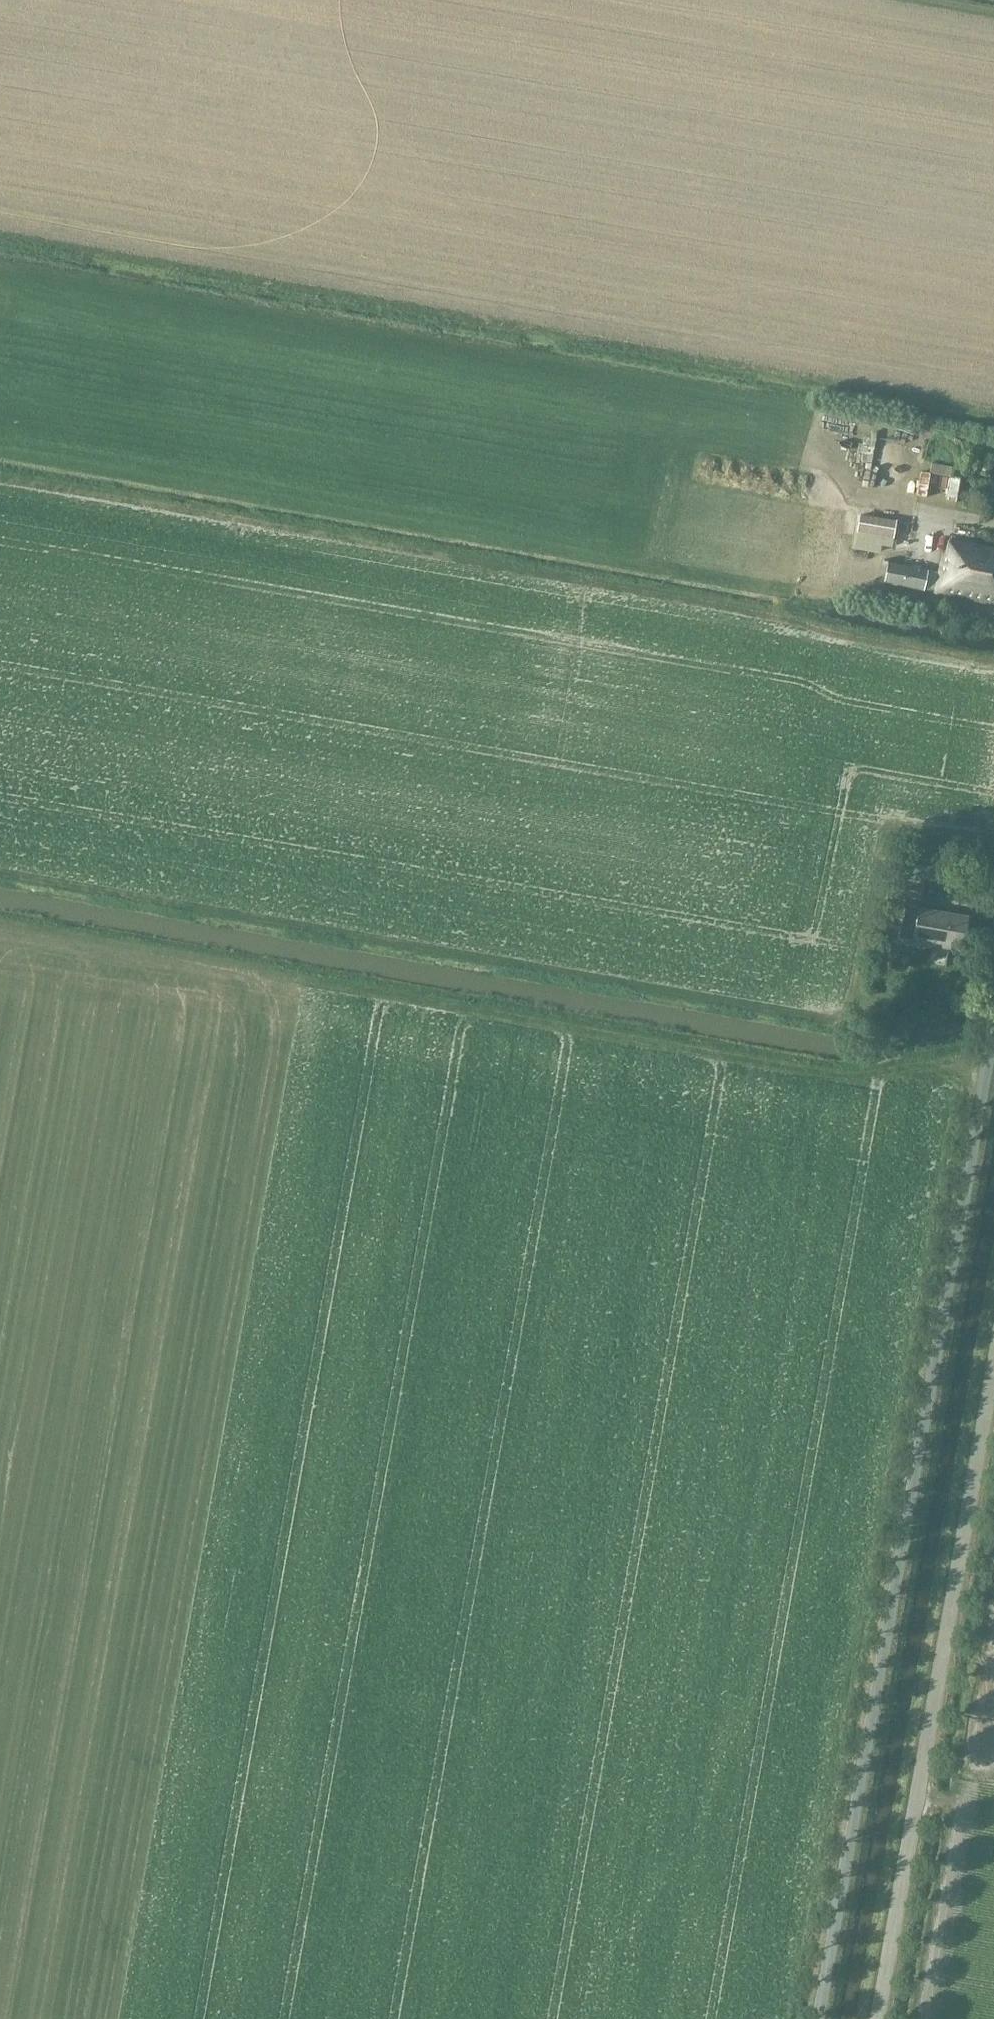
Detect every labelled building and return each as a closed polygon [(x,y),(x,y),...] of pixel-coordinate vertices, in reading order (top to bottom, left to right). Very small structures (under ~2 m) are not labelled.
[(865,438),(871,423),(852,416),(846,431),(865,438)] [(870,537),(868,551),(881,553),(883,539),(870,537)] [(949,538),(948,542),(947,542),(944,555),(941,555),(934,593),(993,605),(993,547),(949,538)] [(882,583),(921,591),(925,571),(886,563),(882,583)] [(921,884),(920,884),(924,859),(897,855),(893,879),(892,879),(889,897),(906,900),(900,937),(911,939),(911,943),(960,951),(966,916),(917,908),(921,884)]
